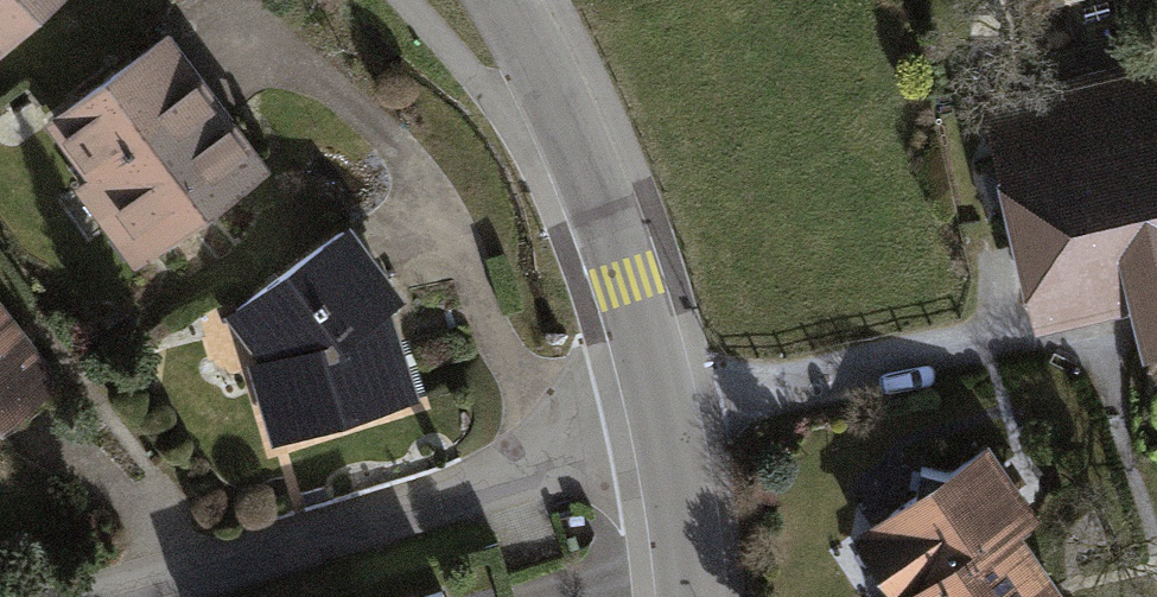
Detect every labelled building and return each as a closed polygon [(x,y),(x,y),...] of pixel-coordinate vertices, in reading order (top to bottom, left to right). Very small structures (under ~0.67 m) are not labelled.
[(62,0),(0,0),(0,60),(62,0)] [(168,33),(45,125),(85,178),(72,187),(135,271),(271,169),(168,33)] [(1136,341),(1156,336),(1156,67),(999,103),(1045,305),(1123,288),(1132,325),(1136,341)] [(408,300),(350,224),(225,318),(260,362),(249,366),(273,446),(423,403),(395,311),(408,300)] [(62,381),(0,303),(0,430),(62,381)] [(993,445),(854,538),(894,596),(1063,596),(1067,594),(1026,535),(1045,523),(993,445)]
